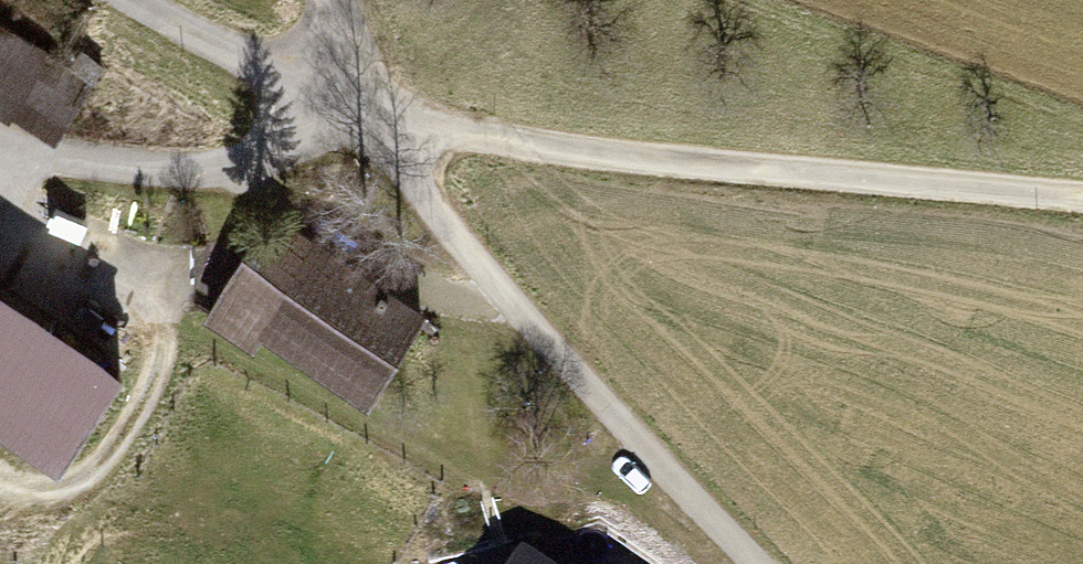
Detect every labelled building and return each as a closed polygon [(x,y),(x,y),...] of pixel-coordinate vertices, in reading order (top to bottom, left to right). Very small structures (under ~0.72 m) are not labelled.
[(6,116),(11,109),(54,137),(89,84),(0,26),(0,112),(6,116)] [(238,240),(197,298),(257,339),(267,325),(369,394),(423,316),(273,214),(250,248),(238,240)] [(58,463),(120,369),(0,290),(0,425),(58,463)]
